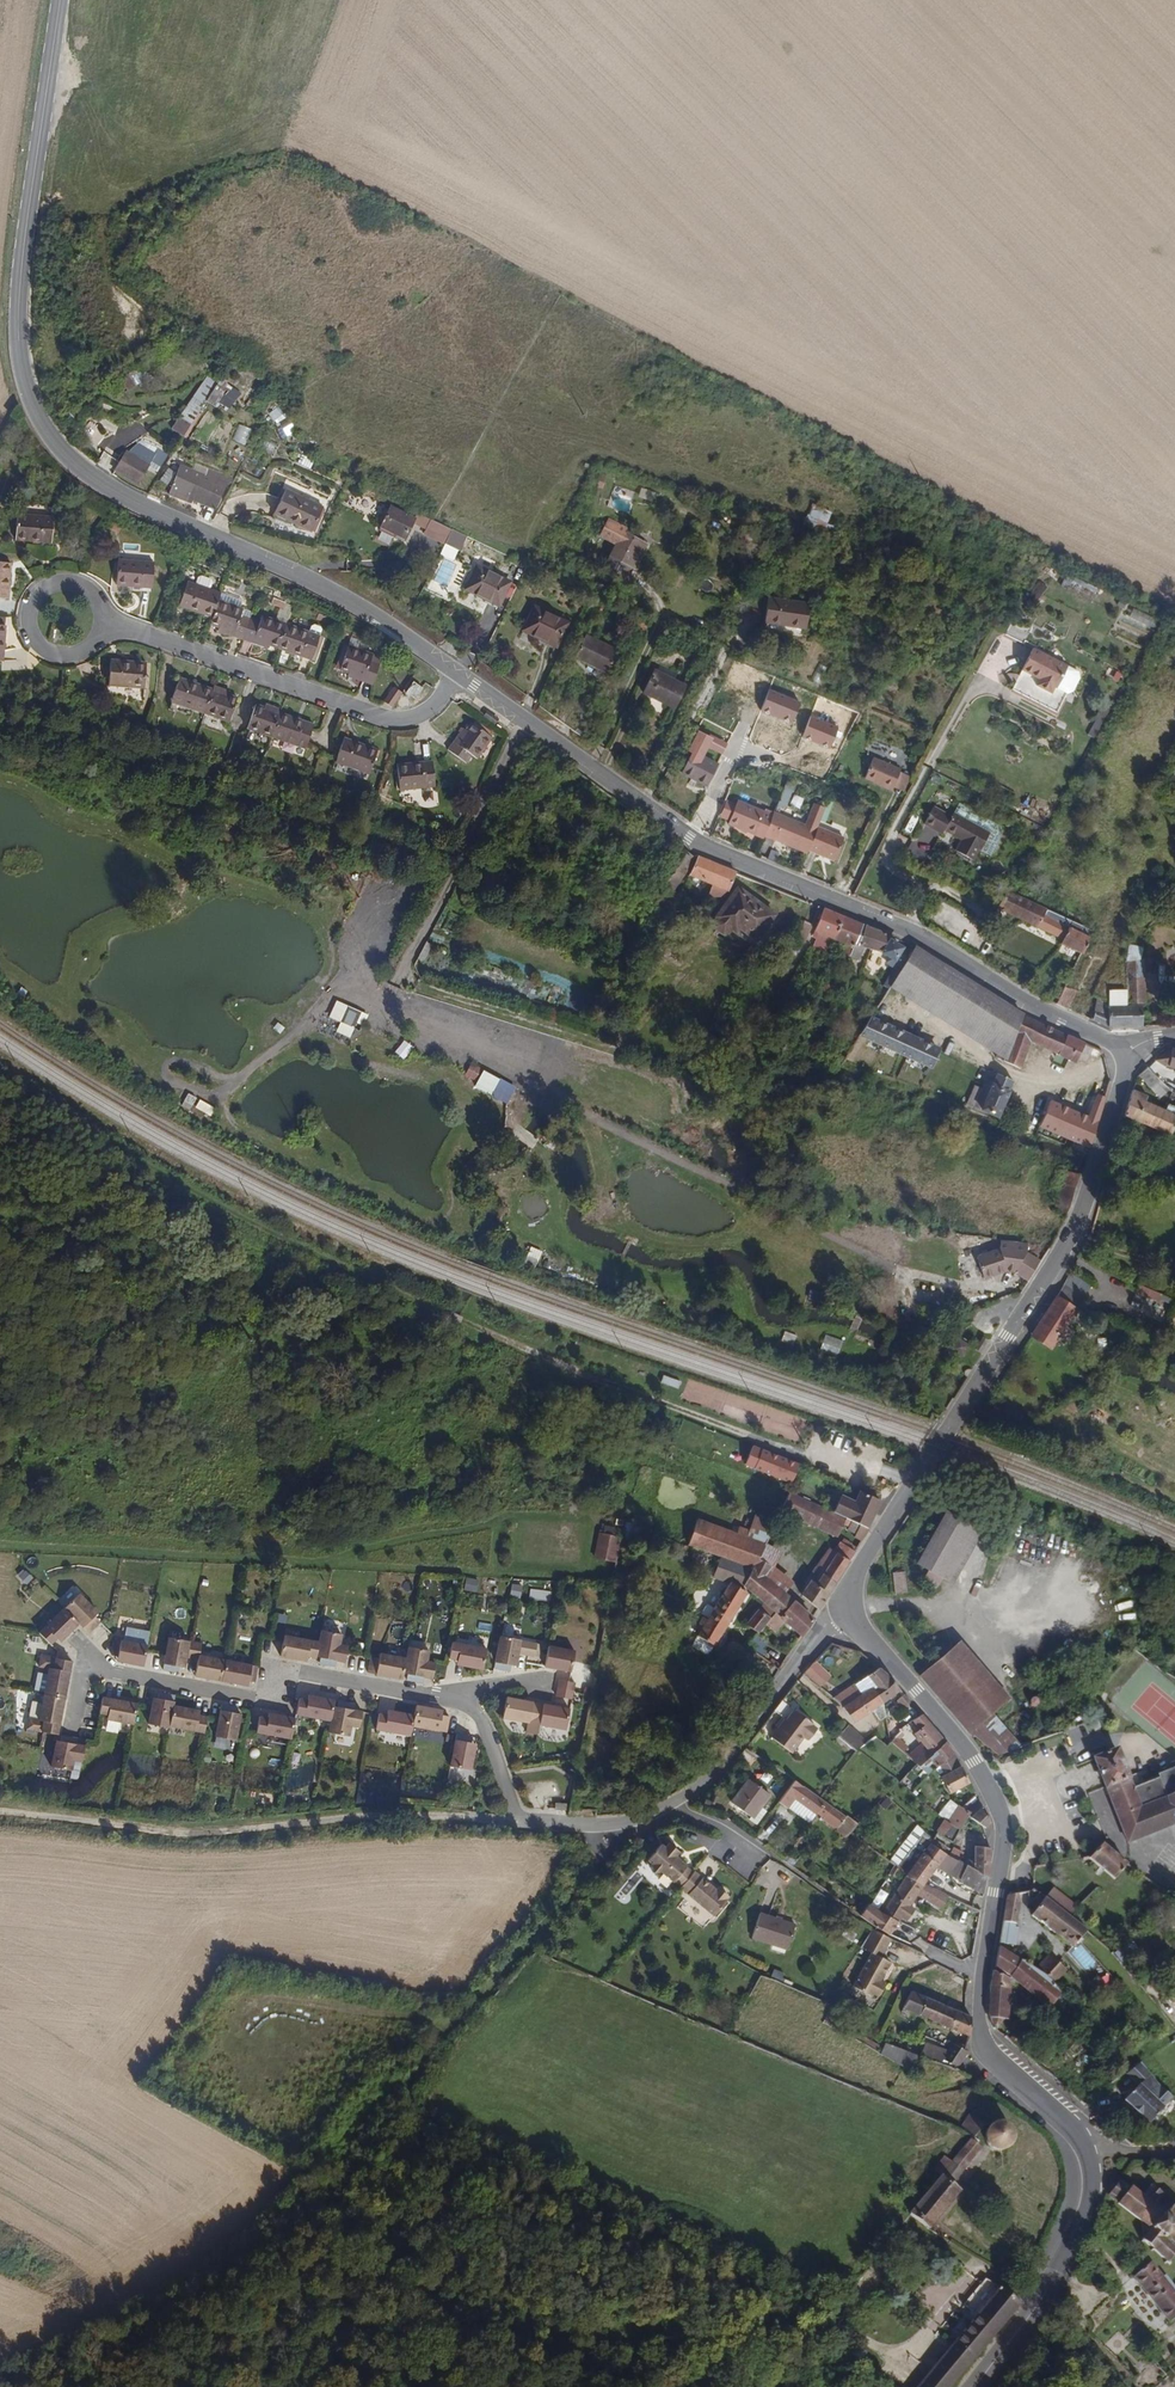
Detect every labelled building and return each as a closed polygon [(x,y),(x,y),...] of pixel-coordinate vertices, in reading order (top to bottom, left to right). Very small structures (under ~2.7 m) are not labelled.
[(218,382),(207,375),(172,428),(182,435),(205,401),(218,382)] [(218,382),(205,401),(211,404),(217,408),(229,390),(218,382)] [(246,442),(251,428),(239,424),(234,438),(246,442)] [(114,471),(139,484),(150,463),(125,450),(119,461),(114,471)] [(170,484),(176,465),(167,462),(161,481),(170,484)] [(193,500),(216,509),(228,476),(208,468),(206,475),(181,466),(170,495),(192,504),(193,500)] [(275,514),(311,531),(323,508),(287,490),(275,514)] [(812,504),(806,518),(824,525),(830,511),(812,504)] [(380,529),(406,540),(417,517),(391,506),(380,529)] [(56,516),(18,515),(17,541),(55,542),(56,516)] [(634,569),(647,541),(630,533),(632,529),(608,517),(599,537),(615,545),(609,557),(610,558),(631,567),(634,569)] [(424,533),(446,543),(453,528),(430,518),(424,533)] [(468,535),(453,528),(446,543),(462,550),(468,535)] [(631,567),(610,558),(604,571),(624,581),(631,567)] [(154,562),(118,559),(115,586),(151,590),(154,562)] [(0,562),(0,598),(7,598),(10,563),(0,562)] [(465,590),(501,608),(514,581),(478,564),(465,590)] [(1080,591),(1082,578),(1065,575),(1063,588),(1080,591)] [(221,590),(190,579),(181,606),(214,618),(221,600),(224,591),(221,590)] [(1028,594),(1038,601),(1047,588),(1038,581),(1028,594)] [(769,597),(765,623),(807,629),(810,602),(769,597)] [(214,618),(213,622),(221,625),(219,630),(242,638),(245,640),(252,621),(241,616),(244,608),(221,600),(214,618)] [(529,622),(559,640),(570,619),(538,604),(529,622)] [(289,625),(255,613),(252,621),(245,640),(279,652),(289,625)] [(322,637),(289,625),(279,652),(312,664),(322,637)] [(579,651),(610,668),(620,648),(590,632),(579,651)] [(375,650),(351,639),(337,668),(373,685),(383,664),(371,659),(375,650)] [(1012,689),(1057,714),(1067,694),(1072,694),(1083,673),(1035,649),(1012,689)] [(147,663),(111,660),(108,685),(144,688),(147,663)] [(644,689),(675,705),(685,685),(654,669),(644,689)] [(210,688),(180,677),(171,701),(201,712),(210,688)] [(412,678),(404,690),(417,699),(425,688),(423,686),(412,678)] [(394,687),(385,701),(394,707),(403,693),(399,691),(394,687)] [(236,697),(210,688),(201,712),(204,713),(227,721),(236,697)] [(800,703),(770,690),(761,710),(792,723),(800,703)] [(283,712),(256,702),(252,713),(247,725),(274,735),(283,712)] [(316,724),(283,712),(274,735),(306,748),(308,744),(313,730),(316,724)] [(838,728),(811,718),(803,737),(830,748),(838,728)] [(491,734),(468,720),(449,753),(473,767),(491,734)] [(705,786),(707,787),(718,763),(703,756),(707,748),(712,737),(710,736),(699,730),(689,751),(693,752),(682,775),(705,786)] [(712,737),(707,748),(722,755),(728,742),(711,733),(710,736),(712,737)] [(379,748),(346,735),(338,756),(336,761),(369,773),(379,748)] [(873,757),(865,778),(894,789),(895,787),(901,772),(902,768),(873,757)] [(433,759),(398,764),(401,790),(436,787),(433,759)] [(895,787),(904,791),(910,776),(901,772),(895,787)] [(785,809),(795,786),(787,783),(777,805),(785,809)] [(729,823),(765,838),(766,835),(775,813),(739,798),(737,803),(730,821),(729,823)] [(720,817),(730,821),(737,803),(727,799),(720,817)] [(958,802),(953,812),(990,831),(980,850),(992,856),(1007,827),(958,802)] [(814,804),(805,826),(817,831),(818,828),(826,808),(820,806),(814,804)] [(959,852),(975,860),(980,850),(990,831),(953,812),(951,816),(933,807),(924,825),(942,834),(945,827),(966,838),(959,852)] [(766,835),(808,852),(817,831),(805,826),(775,813),(766,835)] [(845,839),(818,828),(808,852),(835,863),(845,839)] [(672,891),(695,857),(679,847),(656,881),(672,891)] [(738,872),(698,856),(697,858),(690,875),(712,884),(709,893),(713,897),(720,897),(730,889),(737,874),(738,872)] [(759,934),(775,910),(738,886),(718,914),(705,906),(701,912),(710,914),(715,917),(713,921),(712,928),(727,937),(736,940),(737,938),(728,930),(730,925),(743,933),(747,927),(759,934)] [(1077,934),(1081,926),(1022,897),(1008,890),(998,911),(1062,942),(1059,948),(1079,958),(1088,939),(1077,934)] [(834,938),(843,914),(823,906),(823,908),(811,937),(816,939),(812,948),(827,954),(834,938)] [(858,943),(866,923),(843,914),(834,938),(854,946),(855,942),(858,943)] [(881,952),(889,932),(866,923),(858,943),(871,948),(878,951),(881,952)] [(711,934),(698,928),(695,933),(708,939),(711,934)] [(900,959),(904,952),(907,947),(891,938),(882,954),(890,958),(887,964),(895,968),(900,959)] [(916,945),(901,970),(890,988),(917,1004),(939,1017),(950,1025),(972,1038),(993,1052),(1008,1061),(1026,1014),(991,991),(916,945)] [(1144,961),(1127,961),(1128,989),(1128,1006),(1109,1006),(1097,1000),(1093,1020),(1093,1022),(1108,1030),(1144,1030),(1143,1026),(1143,1008),(1147,1004),(1144,961)] [(1069,1009),(1078,991),(1066,985),(1058,1004),(1069,1009)] [(1128,989),(1109,989),(1109,1006),(1128,1006),(1128,989)] [(719,1015),(726,1003),(717,997),(709,1011),(719,1015)] [(834,1011),(842,1000),(837,997),(829,1009),(834,1011)] [(334,999),(319,1033),(347,1044),(356,1022),(363,1025),(368,1013),(334,999)] [(1032,1043),(1075,1064),(1085,1041),(1026,1014),(1008,1061),(1022,1067),(1026,1056),(1029,1051),(1030,1048),(1032,1043)] [(944,1049),(873,1016),(860,1036),(883,1047),(906,1058),(934,1070),(944,1049)] [(1170,1068),(1172,1048),(1168,1049),(1155,1059),(1170,1068)] [(466,1073),(476,1078),(482,1068),(471,1063),(466,1073)] [(1148,1067),(1139,1075),(1160,1099),(1170,1091),(1148,1067)] [(500,1079),(484,1070),(476,1085),(492,1094),(500,1079)] [(995,1120),(1014,1082),(999,1074),(990,1092),(982,1088),(975,1102),(978,1103),(974,1110),(995,1120)] [(507,1103),(516,1087),(500,1079),(492,1094),(507,1103)] [(1134,1090),(1124,1118),(1170,1134),(1174,1119),(1174,1103),(1167,1100),(1164,1108),(1155,1105),(1157,1101),(1151,1099),(1152,1096),(1134,1090)] [(1051,1100),(1039,1127),(1091,1148),(1106,1097),(1097,1093),(1088,1116),(1051,1100)] [(1067,1220),(1081,1174),(1069,1172),(1053,1215),(1067,1220)] [(1065,1225),(1067,1220),(1053,1215),(1051,1220),(1065,1225)] [(1000,1249),(1007,1271),(1017,1273),(1030,1253),(1028,1252),(1028,1242),(1001,1240),(1000,1249)] [(1000,1249),(977,1257),(984,1279),(1007,1271),(1000,1249)] [(1030,1253),(1017,1273),(1029,1280),(1041,1260),(1030,1253)] [(1129,1308),(1157,1318),(1165,1295),(1138,1285),(1129,1308)] [(1032,1336),(1053,1349),(1056,1343),(1078,1307),(1057,1294),(1032,1336)] [(824,1334),(820,1352),(838,1356),(842,1338),(824,1334)] [(969,1344),(958,1338),(950,1351),(961,1357),(969,1344)] [(792,1483),(800,1464),(753,1446),(746,1465),(792,1483)] [(870,1525),(881,1499),(860,1490),(856,1500),(840,1494),(833,1511),(844,1516),(870,1525)] [(826,1531),(833,1511),(788,1494),(779,1512),(826,1531)] [(843,1520),(844,1516),(833,1511),(826,1531),(836,1535),(843,1520)] [(946,1512),(921,1560),(917,1566),(930,1573),(934,1575),(944,1580),(955,1586),(984,1532),(946,1512)] [(863,1540),(872,1526),(870,1525),(844,1516),(843,1520),(848,1522),(846,1527),(856,1531),(854,1536),(863,1540)] [(762,1544),(770,1528),(743,1517),(734,1532),(702,1520),(691,1546),(747,1567),(754,1572),(763,1579),(770,1567),(771,1565),(755,1556),(762,1544)] [(598,1526),(593,1553),(614,1561),(619,1535),(598,1526)] [(822,1609),(857,1551),(840,1541),(833,1550),(834,1553),(824,1568),(818,1576),(812,1571),(805,1580),(807,1582),(803,1588),(806,1591),(803,1596),(822,1609)] [(779,1552),(762,1544),(755,1556),(771,1565),(779,1552)] [(818,1576),(824,1568),(818,1563),(812,1571),(818,1576)] [(792,1583),(770,1567),(763,1579),(783,1594),(792,1583)] [(909,1589),(906,1570),(892,1573),(895,1592),(909,1589)] [(783,1594),(763,1579),(754,1572),(746,1584),(772,1603),(780,1609),(788,1598),(783,1594)] [(939,1589),(942,1583),(944,1580),(934,1575),(930,1573),(925,1582),(939,1589)] [(717,1651),(750,1593),(732,1583),(698,1640),(717,1651)] [(80,1625),(88,1634),(99,1623),(95,1619),(98,1616),(78,1596),(64,1610),(80,1625)] [(815,1620),(788,1598),(780,1609),(771,1621),(780,1629),(789,1616),(807,1633),(815,1620)] [(1131,1598),(1114,1601),(1117,1621),(1134,1618),(1131,1598)] [(771,1621),(780,1609),(772,1603),(768,1608),(762,1603),(748,1622),(761,1633),(771,1621)] [(41,1634),(53,1646),(60,1639),(63,1643),(80,1625),(64,1610),(41,1634)] [(336,1665),(337,1659),(346,1661),(348,1653),(349,1646),(340,1644),(342,1633),(323,1629),(321,1641),(317,1661),(336,1665)] [(317,1661),(321,1641),(287,1635),(286,1640),(283,1655),(317,1661)] [(163,1667),(183,1671),(186,1658),(189,1640),(169,1636),(166,1654),(163,1667)] [(496,1662),(519,1666),(521,1655),(528,1656),(538,1657),(541,1642),(500,1636),(496,1662)] [(220,1680),(224,1660),(200,1655),(202,1643),(189,1640),(186,1658),(195,1660),(193,1674),(220,1680)] [(1013,1699),(962,1640),(934,1664),(920,1675),(971,1735),(994,1715),(1013,1699)] [(118,1660),(145,1666),(148,1651),(148,1647),(122,1642),(118,1660)] [(457,1664),(484,1668),(487,1649),(463,1644),(453,1643),(450,1658),(458,1660),(457,1664)] [(405,1673),(434,1679),(437,1664),(428,1662),(431,1648),(411,1644),(408,1659),(405,1673)] [(572,1670),(576,1649),(550,1644),(546,1666),(572,1670)] [(372,1658),(369,1672),(404,1679),(405,1673),(408,1659),(383,1654),(381,1659),(372,1657),(372,1658)] [(65,1698),(71,1662),(57,1659),(42,1657),(39,1673),(48,1674),(44,1695),(65,1698)] [(220,1680),(252,1686),(256,1666),(224,1660),(220,1680)] [(831,1676),(815,1661),(805,1673),(821,1687),(831,1676)] [(890,1687),(896,1680),(881,1666),(879,1668),(869,1675),(876,1685),(878,1689),(875,1691),(879,1696),(890,1687)] [(864,1699),(875,1691),(878,1689),(876,1685),(869,1675),(854,1685),(861,1695),(864,1699)] [(574,1692),(575,1682),(570,1681),(558,1679),(556,1689),(574,1692)] [(884,1703),(902,1690),(896,1680),(890,1687),(879,1696),(884,1703)] [(861,1695),(854,1685),(835,1697),(844,1706),(851,1701),(861,1695)] [(573,1699),(574,1692),(556,1689),(555,1696),(573,1699)] [(886,1716),(884,1703),(879,1696),(875,1691),(864,1699),(846,1710),(856,1723),(876,1709),(880,1721),(886,1716)] [(56,1734),(59,1735),(65,1698),(44,1695),(40,1721),(30,1719),(29,1730),(43,1732),(56,1734)] [(307,1700),(299,1699),(296,1717),(330,1722),(333,1707),(334,1699),(308,1695),(307,1700)] [(846,1710),(864,1699),(861,1695),(851,1701),(844,1706),(846,1710)] [(911,1704),(904,1695),(897,1702),(908,1712),(911,1709),(910,1708),(911,1704)] [(138,1704),(104,1698),(100,1719),(134,1725),(138,1704)] [(174,1701),(152,1698),(151,1706),(148,1726),(170,1729),(173,1705),(174,1701)] [(520,1700),(507,1698),(504,1718),(516,1720),(520,1700)] [(545,1704),(520,1700),(516,1720),(530,1723),(528,1734),(540,1736),(545,1704)] [(818,1728),(782,1702),(774,1713),(785,1721),(772,1739),(792,1754),(805,1737),(810,1740),(818,1728)] [(545,1704),(541,1726),(567,1731),(571,1709),(545,1704)] [(204,1734),(207,1715),(198,1714),(199,1709),(173,1705),(170,1729),(204,1734)] [(443,1710),(415,1706),(414,1715),(412,1727),(446,1733),(449,1717),(442,1716),(443,1710)] [(330,1722),(329,1733),(350,1736),(352,1727),(361,1729),(363,1718),(364,1712),(355,1710),(333,1707),(330,1722)] [(237,1713),(220,1710),(219,1718),(216,1736),(238,1740),(241,1722),(242,1714),(237,1713)] [(388,1714),(380,1713),(380,1714),(377,1729),(410,1734),(412,1727),(414,1715),(389,1711),(388,1714)] [(267,1719),(259,1718),(256,1734),(291,1739),(295,1719),(268,1715),(267,1719)] [(920,1758),(945,1741),(923,1715),(913,1720),(918,1727),(914,1730),(926,1745),(916,1753),(920,1758)] [(1024,1748),(994,1715),(971,1735),(975,1738),(977,1737),(1003,1757),(1024,1748)] [(867,1739),(850,1726),(839,1736),(856,1751),(857,1750),(867,1739)] [(52,1765),(72,1768),(73,1759),(83,1760),(86,1745),(75,1743),(76,1736),(67,1734),(64,1734),(64,1736),(62,1745),(56,1744),(52,1765)] [(856,1751),(839,1736),(834,1743),(852,1756),(856,1751)] [(916,1753),(898,1736),(892,1742),(915,1761),(920,1758),(916,1753)] [(470,1742),(455,1740),(450,1766),(473,1770),(476,1753),(476,1749),(477,1744),(470,1742)] [(954,1752),(945,1741),(920,1758),(915,1761),(917,1763),(921,1767),(917,1772),(921,1777),(925,1770),(937,1762),(954,1752)] [(1122,1745),(1095,1755),(1106,1788),(1133,1778),(1122,1745)] [(766,1763),(747,1750),(740,1760),(758,1773),(766,1763)] [(970,1782),(954,1752),(937,1762),(943,1773),(938,1776),(948,1795),(970,1782)] [(1174,1771),(1174,1767),(1159,1773),(1160,1777),(1174,1771)] [(1174,1824),(1174,1771),(1160,1777),(1136,1786),(1134,1782),(1133,1778),(1106,1788),(1127,1844),(1174,1824)] [(754,1820),(772,1796),(751,1781),(733,1805),(754,1820)] [(821,1799),(795,1781),(779,1804),(788,1810),(796,1799),(817,1813),(824,1801),(821,1799)] [(817,1813),(796,1799),(788,1810),(809,1824),(817,1813)] [(991,1823),(979,1800),(964,1814),(967,1816),(982,1825),(985,1827),(991,1823)] [(839,1828),(847,1816),(824,1801),(817,1813),(819,1814),(839,1828)] [(960,1829),(967,1816),(964,1814),(952,1804),(943,1816),(960,1829)] [(859,1824),(847,1816),(839,1828),(837,1831),(847,1838),(851,1833),(859,1824)] [(952,1843),(960,1829),(943,1816),(934,1830),(938,1833),(952,1843)] [(939,1861),(946,1851),(929,1841),(908,1873),(926,1883),(939,1861)] [(1128,1863),(1129,1862),(1109,1846),(1103,1841),(1091,1857),(1116,1877),(1128,1863)] [(689,1869),(691,1868),(679,1858),(682,1854),(672,1845),(668,1849),(664,1846),(650,1862),(655,1866),(654,1874),(662,1872),(677,1884),(678,1883),(689,1869)] [(990,1880),(992,1847),(989,1846),(975,1845),(975,1863),(965,1857),(959,1853),(956,1858),(959,1860),(988,1879),(990,1880)] [(952,1850),(950,1855),(956,1858),(959,1853),(965,1857),(966,1854),(952,1847),(952,1850)] [(950,1855),(946,1851),(939,1861),(953,1870),(959,1860),(956,1858),(950,1855)] [(988,1879),(959,1860),(953,1870),(961,1874),(957,1879),(977,1892),(984,1897),(988,1879)] [(685,1888),(696,1875),(693,1872),(689,1869),(678,1883),(681,1886),(685,1888)] [(910,1904),(917,1893),(932,1903),(930,1906),(941,1912),(949,1896),(926,1883),(908,1873),(896,1895),(893,1893),(881,1912),(899,1922),(902,1918),(907,1921),(915,1907),(910,1904)] [(728,1899),(730,1896),(721,1888),(718,1891),(697,1874),(696,1875),(685,1888),(684,1890),(716,1917),(730,1901),(728,1899)] [(1079,1905),(1054,1886),(1046,1896),(1061,1907),(1071,1915),(1079,1905)] [(1018,1923),(1020,1902),(1019,1892),(1008,1894),(1003,1921),(1018,1923)] [(1089,1928),(1071,1915),(1061,1907),(1046,1896),(1041,1903),(1032,1915),(1052,1931),(1071,1946),(1074,1948),(1087,1931),(1089,1928)] [(891,1935),(899,1922),(881,1912),(870,1904),(861,1916),(873,1925),(891,1935)] [(787,1949),(795,1924),(761,1913),(752,1938),(787,1949)] [(881,1983),(891,1964),(881,1959),(891,1940),(872,1930),(862,1950),(872,1955),(855,1989),(873,1999),(875,1995),(881,1998),(887,1986),(881,1983)] [(1012,1976),(1022,1959),(1000,1945),(995,1966),(1012,1976)] [(1067,1968),(1058,1960),(1050,1953),(1038,1966),(1055,1981),(1067,1968)] [(1063,1992),(1058,1988),(1028,1964),(1022,1959),(1012,1976),(1052,2007),(1063,1992)] [(1058,1988),(1055,1981),(1038,1966),(1028,1964),(1058,1988)] [(1009,2019),(1011,1987),(1010,1979),(1004,1975),(1000,1974),(997,1970),(994,1970),(992,1970),(988,2016),(991,2017),(993,2026),(1003,2027),(1004,2019),(1009,2019)] [(973,2018),(967,2015),(912,1991),(901,2012),(908,2016),(910,2012),(971,2038),(973,2018)] [(914,2069),(919,2055),(887,2043),(881,2054),(914,2069)] [(957,2068),(967,2053),(962,2049),(951,2044),(947,2052),(926,2043),(922,2052),(957,2068)] [(1174,2097),(1165,2088),(1151,2073),(1141,2061),(1134,2067),(1145,2079),(1124,2100),(1149,2124),(1164,2108),(1174,2097)] [(974,2138),(984,2124),(969,2113),(959,2126),(974,2138)] [(1015,2138),(1016,2134),(1015,2131),(1013,2127),(1011,2125),(1008,2122),(1005,2121),(1001,2121),(997,2121),(994,2122),(991,2125),(988,2128),(987,2131),(986,2135),(986,2138),(988,2142),(990,2145),(992,2147),(996,2149),(999,2150),(1003,2150),(1006,2149),(1010,2147),(1012,2145),(1014,2142),(1015,2138)] [(981,2148),(971,2140),(965,2147),(975,2156),(981,2148)] [(975,2156),(965,2147),(961,2153),(970,2161),(975,2156)] [(954,2181),(970,2161),(961,2153),(952,2163),(942,2176),(911,2213),(929,2227),(937,2218),(961,2187),(954,2181)] [(942,2176),(952,2163),(943,2155),(933,2169),(942,2176)] [(1120,2202),(1150,2229),(1147,2232),(1142,2228),(1139,2232),(1142,2235),(1139,2238),(1144,2242),(1146,2239),(1152,2244),(1150,2246),(1155,2250),(1156,2248),(1162,2253),(1161,2255),(1165,2259),(1167,2256),(1171,2261),(1169,2263),(1173,2266),(1174,2263),(1174,2197),(1167,2189),(1169,2186),(1165,2182),(1162,2185),(1156,2180),(1159,2177),(1156,2175),(1143,2189),(1136,2183),(1120,2202)] [(1174,2285),(1155,2260),(1134,2276),(1170,2323),(1174,2319),(1174,2284),(1174,2285)] [(1022,2304),(1003,2287),(989,2280),(968,2306),(980,2317),(920,2386),(952,2386),(1022,2304)]
